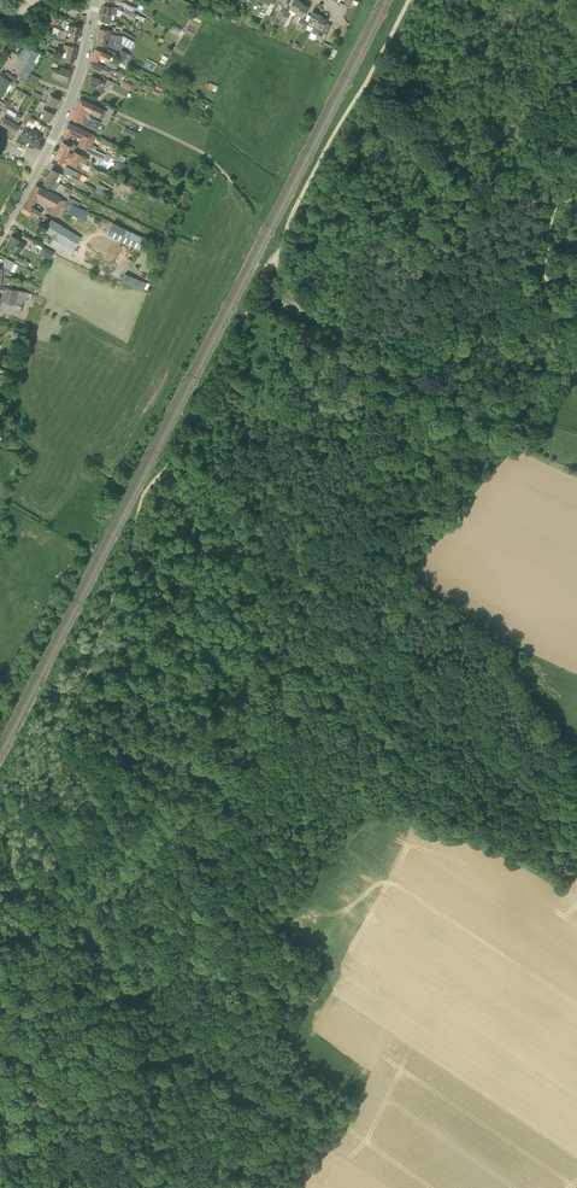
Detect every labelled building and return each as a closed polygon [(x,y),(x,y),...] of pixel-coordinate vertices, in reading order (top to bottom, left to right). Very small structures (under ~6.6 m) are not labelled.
[(271,0),(264,0),(261,7),(267,9),(271,0)] [(301,1),(298,0),(293,0),(289,9),(296,12),(295,14),(301,1)] [(302,17),(307,6),(300,3),(301,1),(295,14),(302,17)] [(132,11),(134,7),(127,3),(122,2),(122,6),(125,7),(132,11)] [(115,11),(116,7),(103,5),(102,13),(111,15),(111,10),(115,11)] [(131,16),(134,12),(132,11),(125,7),(123,11),(131,16)] [(284,25),(285,22),(290,12),(285,9),(280,19),(280,20),(279,22),(284,25)] [(313,27),(314,26),(319,14),(312,11),(307,21),(304,19),(299,31),(303,33),(305,29),(307,25),(313,27)] [(113,23),(114,20),(111,19),(112,18),(110,17),(111,15),(102,13),(101,21),(113,23)] [(321,30),(327,19),(319,15),(320,14),(319,14),(314,26),(321,30)] [(299,31),(304,19),(301,18),(297,25),(295,29),(299,31)] [(78,34),(80,26),(71,24),(70,32),(78,34)] [(182,29),(175,26),(172,32),(178,35),(182,29)] [(122,36),(109,33),(109,30),(99,28),(98,36),(115,39),(115,40),(121,41),(121,43),(130,48),(134,41),(123,35),(122,36)] [(320,40),(324,31),(319,29),(315,38),(320,40)] [(77,41),(78,34),(70,32),(68,39),(77,41)] [(113,47),(114,43),(115,40),(115,39),(98,36),(97,44),(109,46),(113,47)] [(27,80),(42,54),(25,44),(18,55),(27,61),(27,63),(19,76),(27,80)] [(75,54),(77,46),(68,45),(66,52),(75,54)] [(108,61),(111,55),(106,53),(102,51),(96,48),(91,58),(97,61),(99,59),(100,59),(101,58),(106,60),(103,65),(111,69),(113,70),(115,64),(108,61)] [(106,53),(111,55),(117,58),(124,61),(127,63),(131,55),(128,53),(121,49),(118,54),(108,49),(106,53)] [(54,61),(57,57),(49,51),(47,55),(54,61)] [(73,63),(75,54),(66,52),(66,57),(62,56),(62,57),(59,56),(58,62),(65,64),(65,61),(73,63)] [(103,65),(93,60),(90,65),(108,74),(112,76),(116,77),(120,79),(122,74),(117,71),(114,70),(114,71),(113,70),(111,69),(110,69),(103,65)] [(70,70),(60,67),(59,70),(55,68),(51,76),(66,82),(70,70)] [(7,74),(4,72),(2,75),(0,74),(0,96),(1,96),(9,83),(12,85),(17,78),(8,73),(7,74)] [(37,83),(40,78),(32,74),(29,79),(37,83)] [(102,91),(104,87),(105,82),(100,80),(100,79),(91,76),(89,83),(97,86),(96,89),(102,91)] [(129,91),(131,87),(132,85),(123,80),(120,86),(129,91)] [(162,91),(164,85),(158,82),(155,88),(162,91)] [(216,92),(219,86),(210,82),(207,88),(216,92)] [(40,98),(42,94),(34,90),(32,95),(40,98)] [(55,107),(59,98),(50,94),(46,103),(55,107)] [(5,113),(6,112),(12,102),(8,99),(1,110),(5,113)] [(79,100),(77,106),(74,113),(100,124),(101,122),(95,119),(90,117),(90,116),(89,115),(90,114),(89,114),(89,113),(90,111),(93,104),(81,99),(79,100)] [(102,108),(93,104),(90,111),(89,113),(102,119),(106,110),(102,108)] [(50,121),(53,113),(46,109),(43,113),(41,112),(39,116),(50,121)] [(6,112),(5,113),(3,116),(4,117),(0,123),(7,128),(13,119),(14,117),(6,112)] [(97,130),(100,124),(74,113),(71,118),(84,123),(84,124),(97,130)] [(15,132),(21,123),(13,119),(7,128),(15,132)] [(85,149),(86,146),(91,147),(96,136),(94,135),(68,123),(64,131),(73,136),(74,135),(80,138),(77,145),(85,149)] [(42,136),(32,129),(27,126),(20,135),(36,146),(41,138),(42,136)] [(134,138),(137,132),(133,131),(125,127),(123,133),(134,138)] [(72,153),(68,152),(71,145),(62,141),(58,151),(84,163),(87,157),(73,151),(72,153)] [(103,158),(105,154),(91,148),(89,152),(103,158)] [(84,163),(58,151),(56,155),(55,155),(54,156),(55,157),(54,158),(58,160),(58,161),(63,163),(65,158),(69,160),(68,163),(70,164),(75,166),(78,161),(84,164),(84,163)] [(114,158),(124,163),(126,158),(117,153),(114,158)] [(116,167),(125,172),(128,165),(119,161),(116,167)] [(72,176),(79,179),(82,175),(66,166),(63,171),(72,176)] [(59,182),(62,175),(63,174),(60,172),(52,168),(49,173),(47,175),(48,176),(47,176),(59,182)] [(56,191),(60,183),(58,182),(59,182),(47,176),(43,184),(56,191)] [(85,182),(79,179),(72,176),(70,181),(82,187),(85,182)] [(106,191),(108,187),(99,182),(96,187),(106,191)] [(36,184),(28,199),(34,203),(35,203),(37,199),(51,207),(48,213),(56,217),(62,207),(68,210),(67,213),(84,221),(89,211),(78,206),(67,200),(61,197),(43,188),(36,184)] [(67,200),(78,206),(80,202),(68,197),(67,200)] [(25,203),(21,211),(29,215),(30,213),(37,217),(41,212),(33,207),(32,206),(25,203)] [(70,255),(81,237),(51,219),(44,230),(54,236),(49,243),(70,255)] [(139,249),(144,238),(113,223),(108,235),(139,249)] [(27,240),(12,233),(6,244),(21,252),(27,240)] [(50,258),(53,252),(43,247),(40,253),(50,258)] [(15,260),(27,266),(30,261),(17,255),(15,260)] [(16,264),(8,260),(6,259),(4,263),(7,264),(5,269),(0,268),(0,284),(1,284),(2,273),(3,274),(4,271),(11,274),(13,268),(14,269),(16,264)] [(143,291),(147,282),(125,273),(122,281),(143,291)] [(7,283),(1,282),(1,286),(0,285),(0,290),(2,291),(1,295),(14,298),(16,290),(6,287),(7,283)] [(28,296),(24,295),(25,292),(16,290),(14,298),(1,295),(1,297),(0,297),(0,306),(20,310),(23,299),(27,300),(28,296)] [(23,335),(14,332),(12,336),(21,340),(23,335)] [(12,440),(16,433),(10,429),(6,436),(12,440)] [(532,680),(526,666),(517,669),(525,685),(532,680)]
